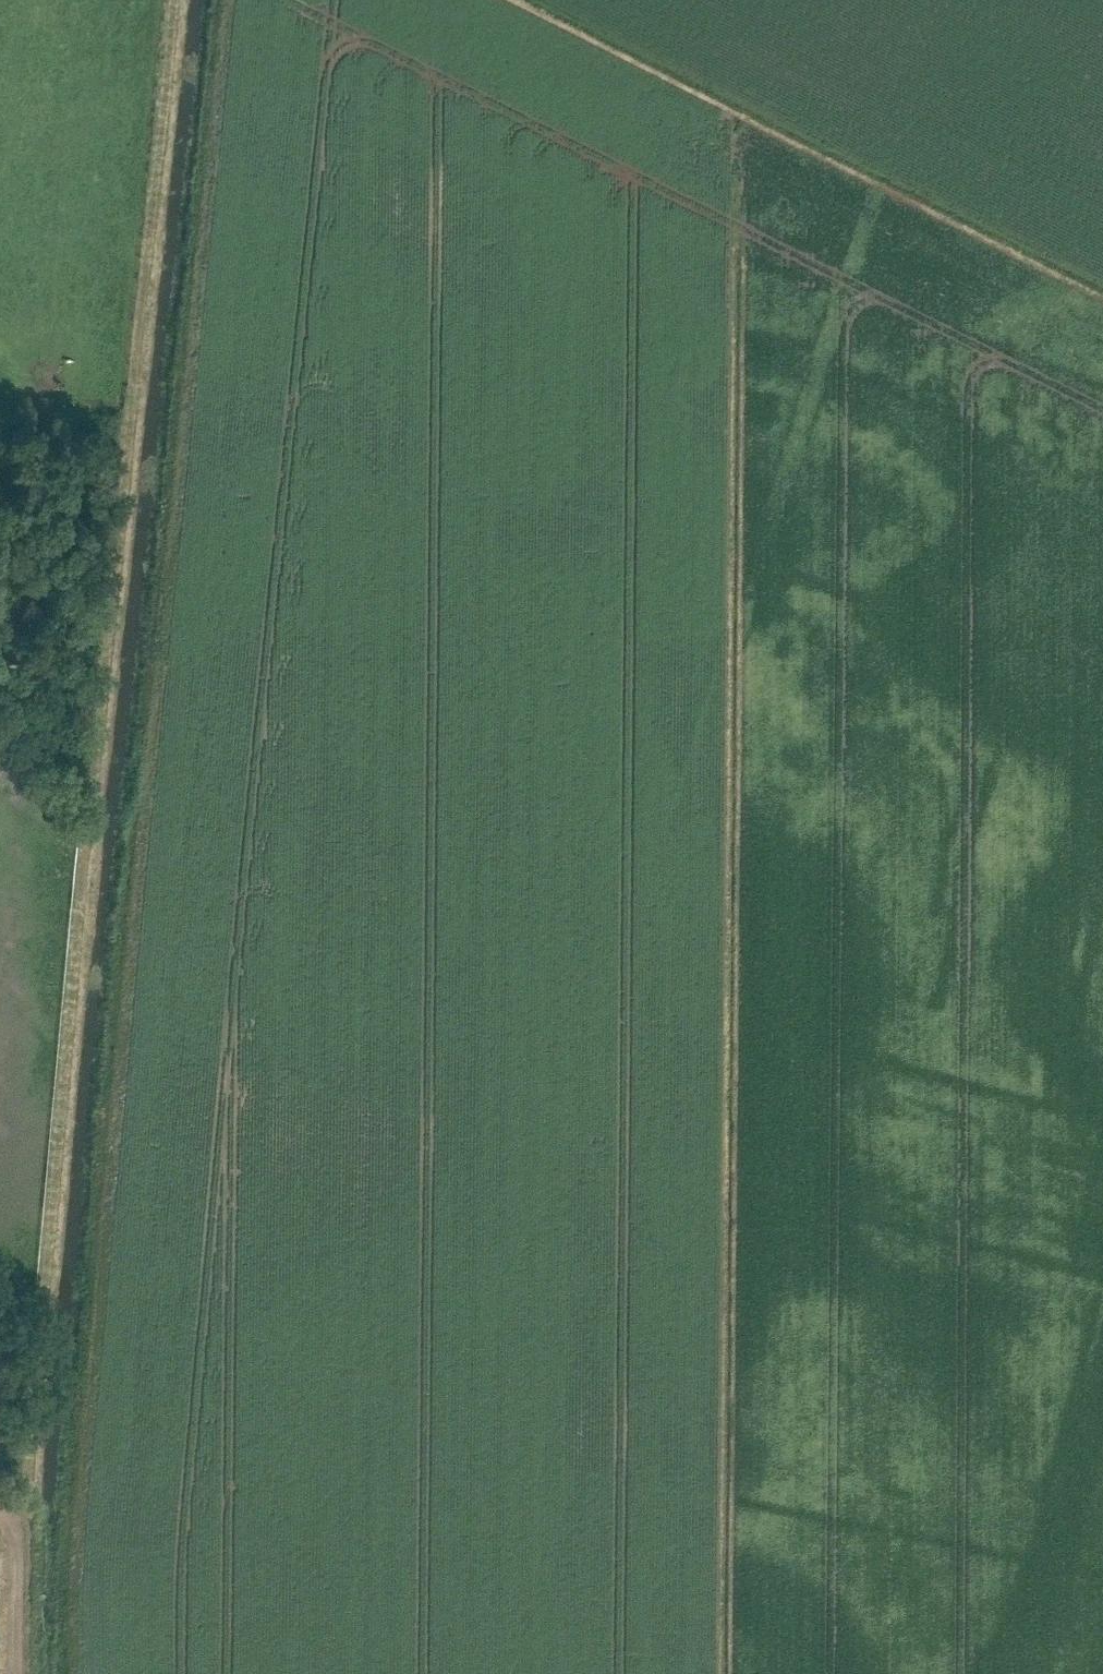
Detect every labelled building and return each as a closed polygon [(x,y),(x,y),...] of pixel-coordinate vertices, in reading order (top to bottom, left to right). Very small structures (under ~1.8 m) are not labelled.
[(15,687),(0,669),(0,699),(15,687)]
